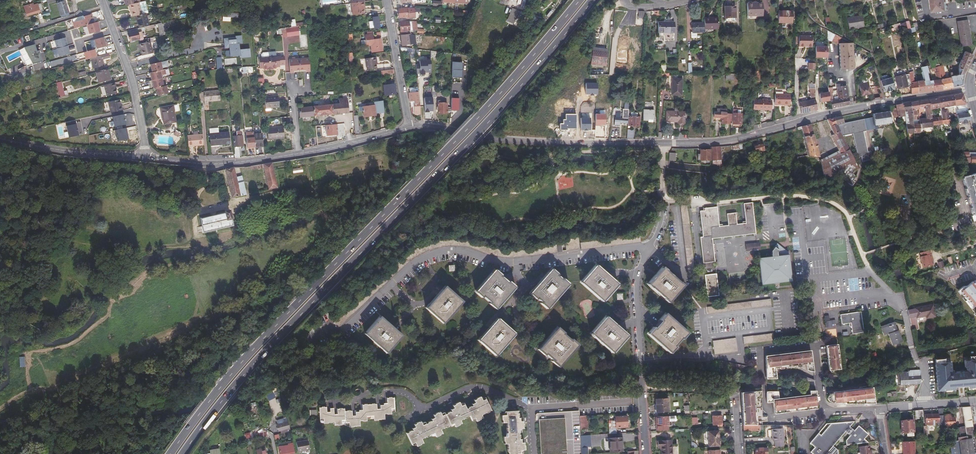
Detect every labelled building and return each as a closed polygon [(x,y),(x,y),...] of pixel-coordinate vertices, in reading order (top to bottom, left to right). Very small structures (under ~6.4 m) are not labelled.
[(936,11),(948,9),(947,0),(934,0),(936,11)] [(60,15),(68,12),(65,1),(57,4),(60,15)] [(763,1),(748,2),(748,14),(758,14),(763,14),(763,1)] [(131,12),(132,17),(135,16),(136,16),(142,14),(139,2),(129,5),(131,12)] [(351,3),(352,15),(363,14),(363,9),(362,7),(364,7),(363,2),(351,3)] [(38,4),(33,5),(33,4),(24,6),(27,16),(43,11),(41,3),(38,4)] [(725,6),(725,18),(735,17),(735,6),(725,6)] [(407,7),(398,8),(399,17),(406,17),(406,18),(415,17),(414,7),(410,7),(407,7)] [(13,10),(4,13),(6,20),(15,17),(13,10)] [(509,22),(515,24),(519,13),(512,11),(509,22)] [(230,21),(231,17),(238,17),(238,13),(223,12),(223,21),(230,21)] [(792,12),(779,12),(778,23),(792,24),(792,12)] [(73,22),(74,28),(81,26),(94,23),(91,14),(83,17),(84,19),(73,22)] [(137,22),(139,28),(149,26),(146,14),(142,14),(136,16),(137,22)] [(615,17),(614,25),(621,26),(622,18),(615,17)] [(848,18),(849,29),(864,28),(863,17),(854,18),(848,18)] [(718,19),(704,19),(705,25),(705,30),(718,30),(718,19)] [(957,22),(960,47),(971,45),(968,20),(957,22)] [(160,36),(166,34),(165,27),(168,26),(167,21),(157,24),(160,36)] [(416,21),(409,22),(409,31),(417,30),(416,21)] [(100,30),(97,22),(94,23),(86,25),(89,34),(100,30)] [(409,22),(399,22),(400,32),(400,33),(407,32),(407,31),(409,31),(409,22)] [(666,44),(675,44),(674,25),(659,25),(659,38),(666,38),(666,44)] [(705,30),(705,25),(693,25),(693,34),(705,34),(705,30)] [(298,27),(286,28),(287,36),(299,34),(298,27)] [(827,30),(827,38),(829,39),(832,41),(835,34),(827,30)] [(128,33),(130,43),(144,40),(142,31),(138,32),(137,31),(128,33)] [(841,37),(835,34),(832,41),(837,44),(841,37)] [(232,38),(224,38),(225,47),(229,47),(230,56),(240,55),(240,57),(246,57),(246,55),(250,54),(250,48),(239,49),(239,43),(241,43),(241,35),(235,35),(235,37),(235,39),(233,39),(232,38)] [(410,35),(401,35),(401,45),(411,44),(410,35)] [(799,35),(799,46),(813,47),(813,36),(799,35)] [(371,46),(372,53),(382,51),(381,40),(373,41),(372,36),(367,36),(365,37),(366,42),(366,46),(371,46)] [(65,37),(54,40),(58,56),(69,53),(65,37)] [(94,40),(97,49),(106,46),(104,37),(94,40)] [(152,53),(150,41),(139,44),(142,55),(152,53)] [(36,43),(25,46),(30,64),(41,61),(36,43)] [(840,70),(848,70),(852,70),(854,69),(852,43),(839,44),(840,70)] [(815,45),(815,56),(827,57),(827,46),(815,45)] [(90,58),(97,56),(95,49),(84,52),(86,59),(90,58)] [(591,64),(606,66),(607,52),(592,50),(591,64)] [(950,77),(952,87),(962,85),(963,74),(972,55),(968,53),(964,51),(959,66),(959,74),(953,76),(952,68),(951,68),(948,57),(945,57),(950,77)] [(270,67),(276,67),(276,65),(280,65),(279,56),(276,56),(276,53),(274,52),(269,53),(268,53),(269,57),(270,67)] [(263,67),(264,68),(270,67),(269,57),(268,53),(263,53),(261,55),(261,58),(259,58),(260,67),(263,67)] [(97,56),(90,58),(93,68),(104,65),(101,55),(97,56)] [(376,62),(377,62),(377,57),(366,59),(367,70),(377,68),(376,64),(376,62)] [(300,68),(299,58),(289,59),(290,72),(294,72),(294,68),(300,68)] [(309,58),(299,58),(300,68),(306,67),(306,71),(310,70),(309,58)] [(932,81),(934,90),(942,89),(943,89),(937,66),(936,58),(934,59),(936,67),(932,67),(933,71),(935,71),(937,80),(932,81)] [(431,72),(431,61),(420,61),(420,64),(416,64),(416,73),(420,73),(420,74),(425,74),(425,72),(425,71),(427,71),(428,72),(431,72)] [(161,62),(150,65),(152,72),(160,71),(162,70),(161,62)] [(937,66),(943,89),(952,87),(950,77),(945,78),(943,68),(944,68),(944,67),(942,67),(942,65),(937,66)] [(923,81),(926,92),(934,90),(932,81),(928,81),(926,73),(928,72),(926,66),(920,67),(920,66),(918,66),(919,69),(920,72),(921,72),(922,75),(923,81)] [(110,80),(107,69),(96,72),(99,83),(110,80)] [(162,78),(160,71),(152,72),(150,73),(152,81),(162,78)] [(910,86),(911,94),(918,93),(916,82),(914,82),(912,72),(908,73),(908,74),(910,86)] [(898,89),(910,86),(908,74),(895,77),(898,89)] [(164,86),(162,78),(152,81),(153,89),(156,88),(164,86)] [(887,79),(880,81),(883,92),(894,89),(891,78),(887,79)] [(672,79),(671,95),(681,95),(682,80),(672,79)] [(840,87),(844,86),(844,80),(836,80),(837,88),(840,87)] [(916,82),(918,93),(926,92),(923,81),(916,82)] [(61,82),(56,83),(60,97),(68,95),(67,90),(63,91),(61,82)] [(115,87),(114,82),(104,85),(107,96),(117,93),(115,89),(115,87)] [(859,84),(860,95),(870,94),(868,82),(859,84)] [(390,95),(390,97),(396,96),(394,83),(388,84),(388,85),(384,86),(386,96),(390,95)] [(166,86),(164,86),(156,88),(158,96),(168,94),(166,86)] [(841,90),(844,106),(849,105),(847,86),(844,86),(840,87),(837,88),(837,91),(841,90)] [(814,94),(814,89),(809,89),(808,100),(799,103),(801,113),(817,110),(817,108),(814,98),(814,94)] [(204,104),(208,103),(208,102),(220,101),(219,90),(203,92),(199,92),(200,101),(204,100),(204,104)] [(830,101),(831,108),(844,106),(841,90),(837,91),(838,99),(833,100),(830,100),(830,101)] [(419,102),(418,91),(409,92),(410,100),(414,100),(415,103),(414,103),(415,113),(420,113),(418,103),(419,102)] [(828,96),(828,92),(818,93),(819,97),(820,102),(829,101),(828,96)] [(957,115),(968,113),(962,93),(953,95),(955,105),(956,112),(957,115)] [(774,94),(774,105),(789,105),(790,94),(774,94)] [(955,105),(953,95),(939,98),(940,108),(955,105)] [(278,96),(264,97),(265,111),(271,110),(271,108),(279,107),(278,96)] [(432,98),(432,97),(424,98),(424,112),(428,112),(428,111),(432,111),(432,98)] [(940,108),(939,98),(928,100),(930,110),(940,108)] [(340,104),(314,106),(315,116),(349,113),(348,99),(340,99),(340,104)] [(927,126),(932,126),(932,125),(931,118),(930,110),(928,100),(928,99),(917,101),(919,110),(919,114),(924,114),(923,109),(925,109),(926,118),(919,118),(920,124),(920,127),(927,126)] [(110,113),(122,110),(121,105),(120,106),(120,104),(119,100),(108,102),(110,113)] [(437,100),(438,114),(447,113),(446,103),(441,103),(441,101),(437,100)] [(754,101),(753,109),(757,109),(771,109),(771,101),(766,101),(766,100),(763,100),(763,101),(754,101)] [(919,110),(917,101),(910,103),(912,125),(917,124),(916,110),(919,110)] [(912,125),(910,103),(910,102),(903,103),(903,104),(904,112),(907,112),(909,125),(906,125),(907,134),(913,133),(912,125)] [(904,112),(903,104),(896,105),(898,117),(905,116),(904,112)] [(173,105),(160,108),(164,124),(176,122),(174,111),(178,110),(177,105),(173,105)] [(314,106),(299,107),(300,117),(315,116),(314,106)] [(364,118),(375,117),(375,106),(359,107),(359,112),(363,111),(364,118)] [(885,112),(884,107),(875,109),(875,113),(872,114),(873,117),(857,120),(844,123),(837,126),(840,131),(842,137),(852,135),(857,158),(859,157),(860,162),(871,160),(865,131),(875,129),(874,126),(891,123),(892,122),(893,122),(892,118),(891,112),(889,112),(889,111),(885,112)] [(947,110),(941,111),(941,114),(943,124),(950,123),(949,116),(948,116),(947,110)] [(666,112),(666,122),(676,122),(677,123),(684,124),(685,113),(666,112)] [(722,123),(731,124),(732,114),(726,114),(726,113),(714,112),(714,118),(722,118),(722,121),(722,123)] [(643,113),(642,124),(653,124),(654,114),(643,113)] [(732,124),(742,125),(742,114),(733,113),(732,124)] [(966,121),(970,120),(968,113),(957,115),(958,122),(962,121),(962,124),(966,123),(966,121)] [(932,125),(932,126),(940,124),(941,131),(943,131),(943,124),(941,114),(939,114),(939,117),(931,118),(932,125)] [(564,120),(564,124),(561,124),(561,129),(567,129),(568,128),(577,129),(577,115),(567,115),(567,120),(564,120)] [(628,123),(628,126),(639,127),(639,117),(630,116),(630,117),(628,117),(628,123)] [(844,123),(841,116),(827,120),(834,134),(840,131),(837,126),(844,123)] [(101,133),(127,133),(127,121),(101,121),(101,133)] [(326,124),(326,135),(337,135),(337,124),(326,124)] [(819,156),(811,124),(797,128),(798,130),(802,129),(809,156),(819,156)] [(284,138),(283,127),(267,128),(268,139),(284,138)] [(236,136),(232,136),(234,155),(234,158),(240,157),(239,146),(243,146),(242,136),(241,136),(240,131),(236,131),(236,136)] [(822,176),(839,178),(840,178),(848,165),(856,169),(858,168),(842,137),(840,131),(834,134),(832,135),(841,154),(822,164),(822,176)] [(211,145),(229,143),(228,132),(210,134),(211,145)] [(247,149),(255,148),(255,147),(254,137),(253,132),(246,133),(247,149)] [(202,133),(187,134),(188,145),(203,144),(202,133)] [(261,137),(254,137),(255,147),(262,146),(261,137)] [(757,143),(753,144),(756,152),(764,150),(762,142),(760,142),(760,141),(757,142),(757,143)] [(722,159),(721,146),(712,147),(713,160),(722,159)] [(712,160),(711,149),(701,151),(702,161),(712,160)] [(269,189),(277,187),(271,163),(263,164),(264,168),(269,189)] [(855,180),(856,177),(853,174),(854,172),(854,170),(855,169),(856,169),(848,165),(840,178),(853,186),(856,181),(855,180)] [(234,167),(225,169),(232,198),(246,194),(242,175),(236,177),(234,167)] [(961,176),(973,222),(975,222),(975,173),(961,176)] [(688,273),(696,272),(688,210),(687,202),(686,202),(680,203),(688,273)] [(705,211),(699,211),(703,237),(700,237),(703,263),(705,262),(706,269),(713,268),(712,261),(715,261),(712,238),(756,233),(752,202),(744,203),(746,223),(737,224),(736,213),(727,214),(728,225),(719,226),(717,207),(704,208),(705,211)] [(232,225),(231,219),(232,219),(230,210),(224,211),(224,213),(201,219),(203,232),(232,225)] [(580,237),(566,238),(567,250),(581,248),(580,237)] [(760,241),(757,242),(750,243),(751,250),(758,250),(761,249),(760,241)] [(931,250),(921,253),(922,256),(921,257),(924,267),(934,264),(931,254),(932,253),(931,250)] [(787,255),(759,258),(763,285),(790,281),(787,255)] [(605,300),(618,285),(614,282),(615,281),(609,276),(601,268),(597,264),(583,280),(587,284),(586,286),(599,298),(601,296),(605,300)] [(670,301),(683,286),(681,284),(681,283),(673,276),(667,270),(663,266),(655,275),(649,282),(653,286),(652,287),(666,299),(666,298),(670,301)] [(565,286),(568,282),(554,269),(550,273),(549,271),(533,289),(535,290),(531,294),(546,307),(550,304),(551,305),(566,287),(565,286)] [(513,291),(517,287),(510,281),(508,284),(501,278),(503,275),(497,271),(494,275),(493,274),(480,288),(481,289),(478,293),(483,298),(485,295),(492,302),(490,304),(495,309),(499,305),(500,305),(513,291)] [(717,273),(705,275),(708,297),(719,295),(717,273)] [(959,291),(971,308),(975,304),(975,284),(974,281),(959,291)] [(459,304),(462,300),(448,287),(444,291),(443,289),(435,298),(430,304),(431,306),(428,309),(443,322),(447,319),(448,320),(461,305),(459,304)] [(771,299),(709,307),(709,313),(744,309),(772,306),(771,299)] [(932,304),(915,308),(916,316),(926,315),(927,317),(935,315),(932,304)] [(865,331),(862,311),(860,311),(842,313),(843,323),(852,322),(853,333),(865,331)] [(684,339),(688,334),(684,330),(685,329),(670,316),(671,316),(666,312),(660,319),(663,321),(661,324),(657,328),(655,326),(650,332),(654,335),(653,336),(668,349),(669,348),(673,352),(678,346),(675,344),(681,336),(684,339)] [(615,352),(628,337),(625,333),(626,332),(620,327),(611,320),(612,319),(608,316),(593,332),(597,336),(596,337),(610,349),(612,349),(615,352)] [(389,352),(402,337),(399,334),(400,332),(395,328),(385,320),(384,321),(380,318),(367,333),(371,336),(369,338),(384,350),(385,349),(389,352)] [(511,336),(515,332),(500,319),(496,323),(494,322),(492,325),(482,336),(483,337),(480,342),(495,354),(498,351),(500,352),(513,337),(511,336)] [(894,321),(881,326),(884,334),(889,333),(893,344),(902,340),(899,332),(900,332),(899,329),(898,329),(894,321)] [(575,348),(579,344),(574,339),(571,342),(563,335),(566,333),(560,328),(557,332),(556,332),(544,346),(543,346),(539,350),(546,356),(548,354),(556,360),(554,362),(559,366),(562,362),(564,363),(576,349),(575,348)] [(773,334),(743,337),(744,344),(774,341),(773,334)] [(737,351),(736,345),(736,338),(712,341),(713,348),(714,354),(737,351)] [(841,370),(838,349),(837,343),(826,344),(826,352),(829,372),(841,370)] [(776,378),(776,371),(775,368),(782,367),(792,365),(806,363),(807,370),(814,371),(811,350),(765,356),(766,378),(773,378),(776,378)] [(934,365),(937,389),(941,389),(941,390),(954,389),(954,387),(968,386),(968,388),(975,387),(975,356),(968,357),(969,360),(963,361),(964,372),(952,373),(951,370),(950,370),(949,362),(943,363),(943,359),(936,360),(937,365),(934,365)] [(718,368),(744,374),(746,367),(720,361),(718,368)] [(920,384),(919,371),(896,373),(897,386),(909,385),(909,387),(911,386),(911,385),(920,384)] [(874,404),(873,394),(872,388),(866,388),(834,393),(834,394),(830,395),(831,403),(835,403),(846,402),(847,404),(874,404)] [(810,389),(810,390),(811,394),(779,398),(778,391),(767,391),(767,403),(773,402),(775,414),(803,410),(810,409),(818,408),(818,403),(817,398),(817,394),(816,391),(816,390),(810,389)] [(762,391),(741,392),(743,425),(761,425),(763,425),(762,391)] [(320,408),(317,408),(318,419),(322,419),(322,424),(327,424),(327,423),(333,423),(333,425),(336,425),(336,426),(341,425),(341,422),(345,422),(345,424),(349,424),(349,427),(354,427),(354,426),(360,426),(360,420),(363,420),(363,421),(367,421),(367,419),(374,418),(374,420),(379,420),(379,419),(385,418),(385,413),(387,413),(387,414),(392,414),(392,408),(395,408),(395,397),(392,397),(392,396),(389,396),(389,397),(387,397),(387,404),(380,404),(381,410),(377,410),(377,403),(375,403),(372,403),(367,404),(367,403),(364,403),(364,404),(362,404),(362,411),(355,411),(355,417),(352,417),(351,410),(349,411),(349,410),(346,410),(346,411),(344,411),(344,408),(341,409),(341,408),(338,408),(338,409),(336,409),(337,416),(333,416),(333,408),(329,409),(329,414),(325,414),(325,407),(323,408),(323,406),(320,407),(320,408)] [(409,431),(407,432),(412,443),(415,442),(417,446),(421,444),(421,443),(424,442),(422,439),(425,438),(424,436),(426,435),(426,436),(429,435),(429,434),(431,433),(433,438),(436,436),(438,440),(442,438),(444,437),(443,434),(446,433),(445,431),(447,430),(448,431),(450,429),(452,428),(453,430),(457,428),(458,430),(460,430),(462,429),(464,427),(464,425),(466,424),(466,422),(467,421),(468,421),(470,421),(470,420),(472,419),(473,421),(477,419),(477,422),(479,421),(480,421),(483,420),(483,419),(484,418),(484,416),(486,414),(486,412),(487,412),(488,412),(490,411),(490,410),(492,409),(487,399),(485,400),(483,397),(478,399),(479,400),(476,401),(478,404),(473,407),(472,406),(470,407),(470,408),(465,410),(463,406),(459,408),(459,409),(457,410),(458,413),(453,415),(450,416),(450,417),(445,419),(443,415),(439,417),(439,418),(437,419),(439,422),(434,424),(433,424),(431,425),(431,426),(429,427),(427,423),(424,424),(422,421),(418,422),(418,424),(416,425),(417,427),(412,430),(412,429),(409,430),(409,431)] [(668,399),(655,400),(656,412),(669,411),(668,399)] [(969,407),(961,407),(962,416),(963,417),(964,428),(958,428),(958,431),(956,432),(957,441),(948,442),(950,453),(975,453),(969,407)] [(924,414),(925,423),(928,423),(928,425),(928,426),(933,426),(933,423),(943,423),(943,415),(943,409),(937,409),(938,414),(924,414)] [(516,410),(505,410),(505,414),(500,414),(501,419),(501,418),(502,422),(505,421),(506,427),(505,427),(505,430),(506,430),(506,436),(502,436),(502,441),(503,441),(503,444),(507,444),(507,449),(506,449),(507,452),(508,452),(507,453),(510,453),(520,453),(520,450),(525,449),(524,444),(524,445),(524,442),(520,442),(520,439),(518,439),(518,437),(519,437),(519,434),(518,434),(518,432),(521,431),(521,428),(522,428),(522,425),(523,425),(523,422),(522,422),(522,420),(519,420),(519,417),(517,417),(517,415),(518,415),(517,412),(516,410)] [(579,416),(579,410),(538,413),(540,453),(581,453),(581,441),(580,436),(580,435),(580,429),(579,416)] [(922,417),(922,410),(914,411),(915,419),(918,419),(918,417),(922,417)] [(717,415),(713,416),(713,425),(718,424),(718,425),(722,425),(722,414),(718,414),(717,415)] [(949,415),(943,415),(943,423),(943,425),(953,425),(953,418),(951,419),(949,417),(949,415)] [(596,435),(616,433),(616,428),(627,428),(626,416),(615,416),(615,418),(613,418),(613,420),(608,421),(609,429),(596,430),(596,435)] [(657,426),(657,431),(669,430),(668,422),(674,421),(675,420),(674,417),(668,417),(658,418),(658,426),(657,426)] [(905,421),(901,421),(901,433),(906,432),(906,436),(913,436),(913,431),(913,421),(912,420),(912,417),(905,417),(905,421)] [(847,445),(868,443),(864,439),(868,434),(859,426),(855,430),(850,426),(854,422),(827,424),(810,443),(815,447),(811,452),(814,453),(839,453),(838,449),(834,446),(846,432),(851,436),(846,440),(847,445)] [(781,428),(781,426),(777,427),(777,428),(772,429),(773,441),(775,441),(776,446),(784,446),(783,428),(781,428)] [(709,446),(720,446),(719,430),(708,431),(709,446)] [(609,438),(610,452),(622,452),(621,438),(609,438)] [(308,440),(297,442),(298,452),(305,451),(310,450),(308,440)] [(661,450),(661,453),(673,453),(672,441),(658,441),(658,448),(659,448),(660,448),(661,450)] [(901,442),(901,453),(913,453),(912,441),(901,442)] [(293,442),(289,443),(289,445),(279,447),(281,453),(291,453),(295,453),(293,442)] [(871,453),(869,453),(869,449),(868,444),(859,445),(860,453),(871,453)]
